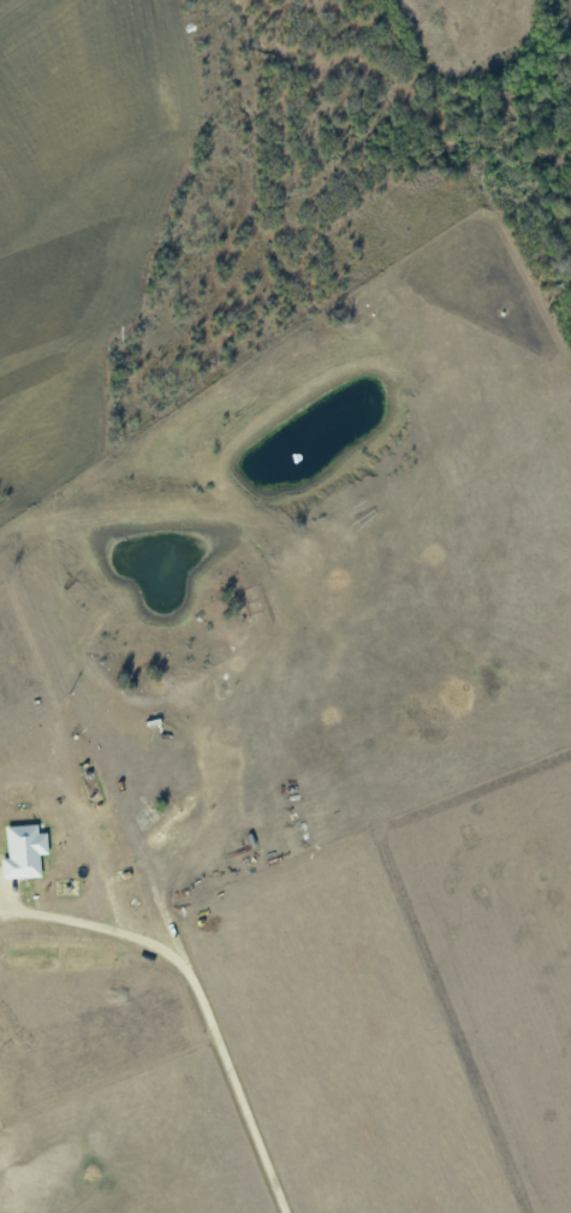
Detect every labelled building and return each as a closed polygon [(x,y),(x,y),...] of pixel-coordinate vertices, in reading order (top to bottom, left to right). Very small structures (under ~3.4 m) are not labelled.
[(48,854),(47,833),(38,833),(38,825),(6,826),(8,858),(2,859),(3,879),(42,877),(40,854),(48,854)]
